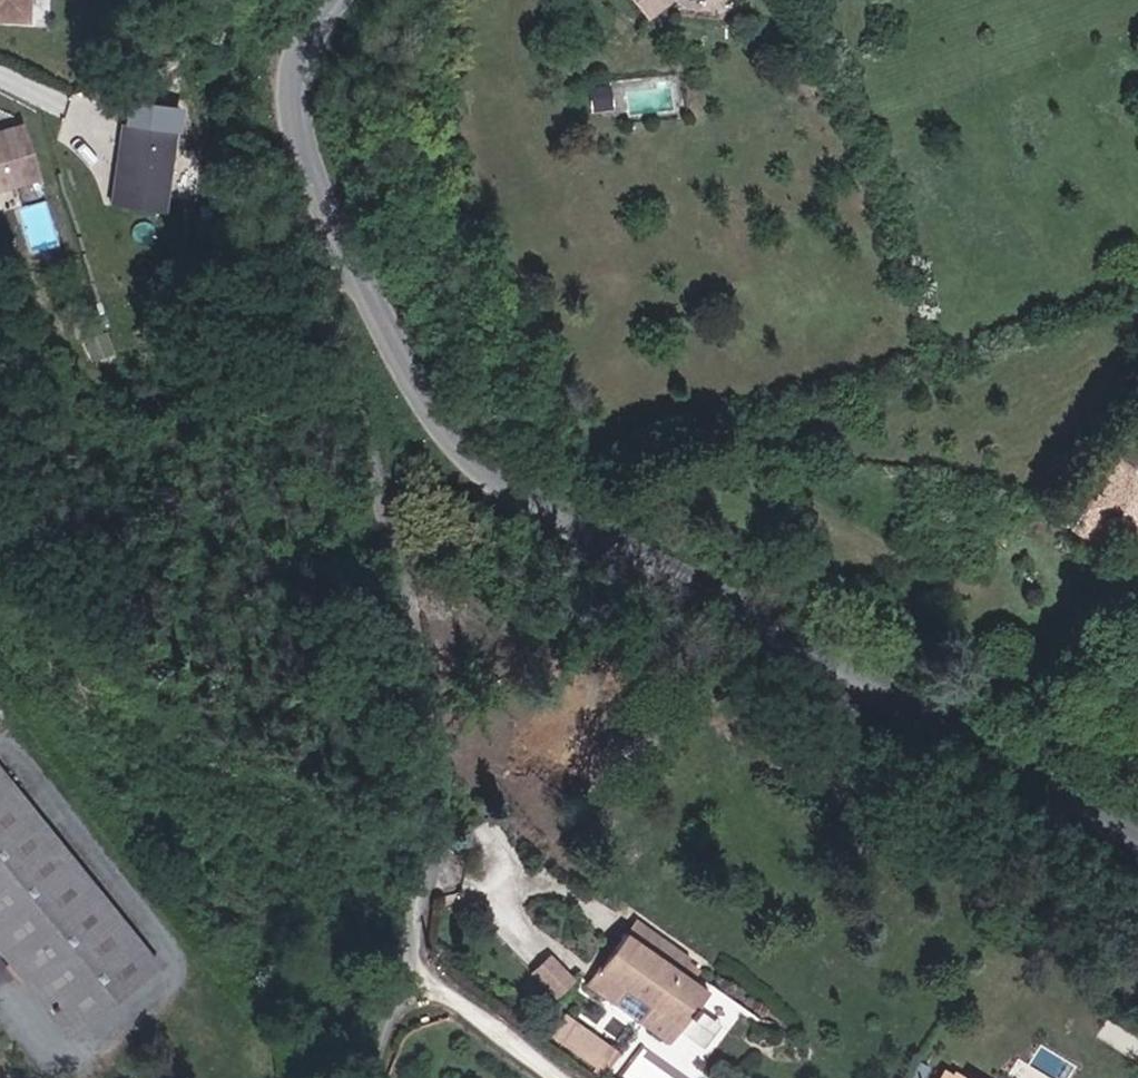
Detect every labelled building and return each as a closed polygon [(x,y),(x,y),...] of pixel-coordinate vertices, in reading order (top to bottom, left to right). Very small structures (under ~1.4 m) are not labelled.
[(648,13),(666,0),(640,0),(648,13)] [(597,103),(616,103),(615,83),(597,84),(597,103)] [(147,190),(159,109),(108,101),(96,183),(147,190)] [(43,175),(24,116),(0,123),(0,189),(43,175)] [(1124,459),(1074,522),(1097,539),(1122,506),(1137,519),(1137,470),(1124,459)] [(1061,522),(1050,514),(1039,529),(1050,537),(1061,522)] [(0,768),(0,948),(67,1030),(156,957),(0,768)] [(642,919),(632,933),(683,968),(693,955),(642,919)] [(683,968),(632,933),(592,990),(618,1009),(630,992),(654,1009),(643,1025),(675,1047),(714,990),(683,968)] [(531,970),(557,997),(577,977),(552,950),(531,970)] [(573,1018),(558,1040),(611,1076),(626,1053),(573,1018)] [(946,1060),(937,1077),(981,1077),(946,1060)]
